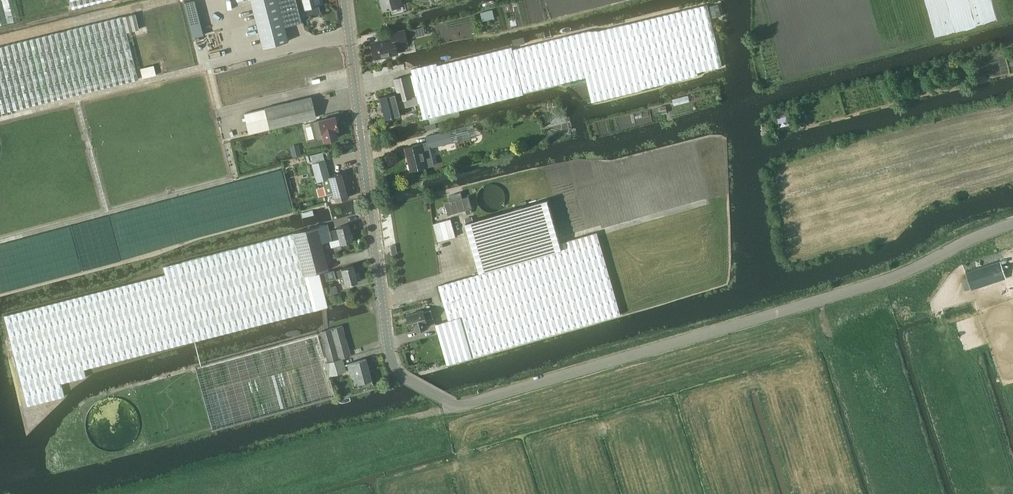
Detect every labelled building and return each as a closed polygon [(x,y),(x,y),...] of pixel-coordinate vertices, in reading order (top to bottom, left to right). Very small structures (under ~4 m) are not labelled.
[(20,19),(15,0),(0,0),(0,24),(20,19)] [(69,9),(107,0),(67,0),(69,9)] [(262,47),(288,41),(284,25),(277,0),(250,0),(262,47)] [(284,25),(302,21),(297,0),(277,0),(284,25)] [(299,9),(305,7),(305,8),(321,4),(320,0),(297,0),(299,9)] [(384,10),(404,5),(403,0),(381,0),(384,10)] [(413,75),(418,96),(420,103),(424,119),(524,94),(524,92),(586,77),(592,102),(643,89),(699,75),(698,72),(723,66),(711,18),(722,15),(718,3),(708,5),(708,4),(601,30),(589,31),(513,49),(512,46),(438,65),(437,62),(411,68),(413,75)] [(493,9),(481,12),(483,21),(495,18),(493,9)] [(135,13),(122,16),(0,46),(0,113),(138,79),(126,32),(139,29),(135,13)] [(337,29),(335,21),(327,23),(329,30),(337,29)] [(392,33),(393,38),(372,43),(375,58),(399,53),(397,44),(408,41),(406,30),(392,33)] [(394,79),(397,94),(399,101),(418,96),(413,75),(394,79)] [(402,115),(400,108),(420,103),(418,96),(399,101),(397,94),(381,98),(386,119),(402,115)] [(264,108),(269,129),(316,117),(311,96),(264,108)] [(666,105),(658,107),(660,114),(668,112),(666,105)] [(244,113),(249,134),(269,129),(264,108),(244,113)] [(338,129),(335,116),(310,122),(315,140),(322,139),(323,141),(337,138),(335,130),(338,129)] [(423,143),(405,147),(411,171),(429,166),(435,165),(431,150),(430,148),(454,142),(451,129),(426,135),(428,142),(423,143)] [(299,146),(291,148),(293,156),(301,154),(299,146)] [(341,173),(329,176),(323,152),(311,155),(312,163),(311,163),(316,182),(322,180),(324,186),(323,186),(326,195),(333,193),(335,200),(347,197),(341,173)] [(490,181),(486,182),(483,184),(480,187),(478,191),(477,195),(477,199),(479,203),(481,206),(485,209),(489,210),(493,211),(497,210),(500,208),(503,205),(505,201),(506,197),(506,193),(504,189),(502,186),(499,183),(495,182),(490,181)] [(448,203),(442,204),(446,216),(469,209),(466,198),(460,199),(458,193),(447,197),(448,203)] [(562,247),(547,197),(465,221),(479,270),(562,247)] [(446,220),(434,224),(434,225),(439,241),(456,236),(451,219),(446,220)] [(328,269),(322,243),(338,238),(340,244),(353,241),(349,224),(336,228),(336,229),(329,231),(327,224),(293,232),(313,310),(328,306),(319,272),(328,269)] [(257,325),(313,310),(293,232),(238,247),(181,261),(181,262),(163,265),(165,274),(4,315),(27,406),(64,396),(61,383),(86,377),(84,369),(257,325)] [(561,241),(563,248),(439,284),(450,320),(436,324),(448,364),(616,314),(607,284),(595,240),(592,232),(561,241)] [(977,288),(978,288),(1006,278),(1000,261),(966,272),(972,290),(977,288)] [(357,281),(353,265),(340,269),(334,271),(334,270),(323,272),(326,281),(336,278),(342,276),(344,285),(357,281)] [(325,288),(327,295),(338,292),(336,285),(325,288)] [(923,302),(909,307),(910,312),(925,307),(923,302)] [(424,310),(408,314),(407,314),(408,317),(407,317),(408,322),(409,322),(411,327),(415,326),(416,330),(428,327),(427,323),(426,320),(434,318),(432,310),(424,312),(424,310)] [(295,338),(196,366),(214,429),(313,402),(295,338)] [(342,358),(326,362),(330,376),(346,371),(342,358)] [(372,380),(366,359),(347,364),(351,378),(355,377),(357,384),(358,384),(359,386),(373,385),(371,380),(372,380)]
